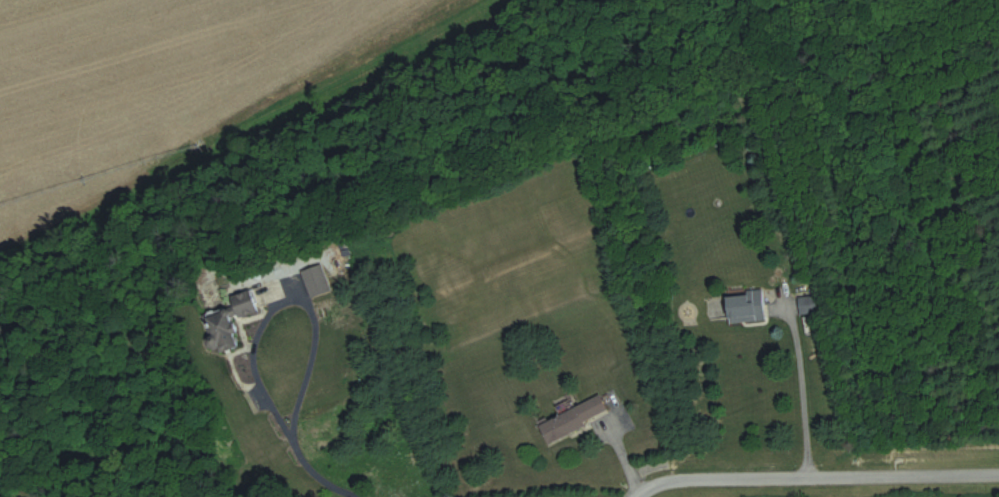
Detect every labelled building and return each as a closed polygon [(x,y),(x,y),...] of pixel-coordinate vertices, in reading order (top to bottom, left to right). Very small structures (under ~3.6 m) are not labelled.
[(324,265),(302,272),(310,297),(332,290),(324,265)] [(279,280),(231,294),(237,315),(285,301),(279,280)] [(730,324),(766,320),(763,291),(727,295),(730,324)] [(799,298),(800,315),(818,313),(817,296),(799,298)] [(212,354),(240,345),(230,314),(202,322),(212,354)] [(549,443),(610,415),(601,395),(540,423),(549,443)]
